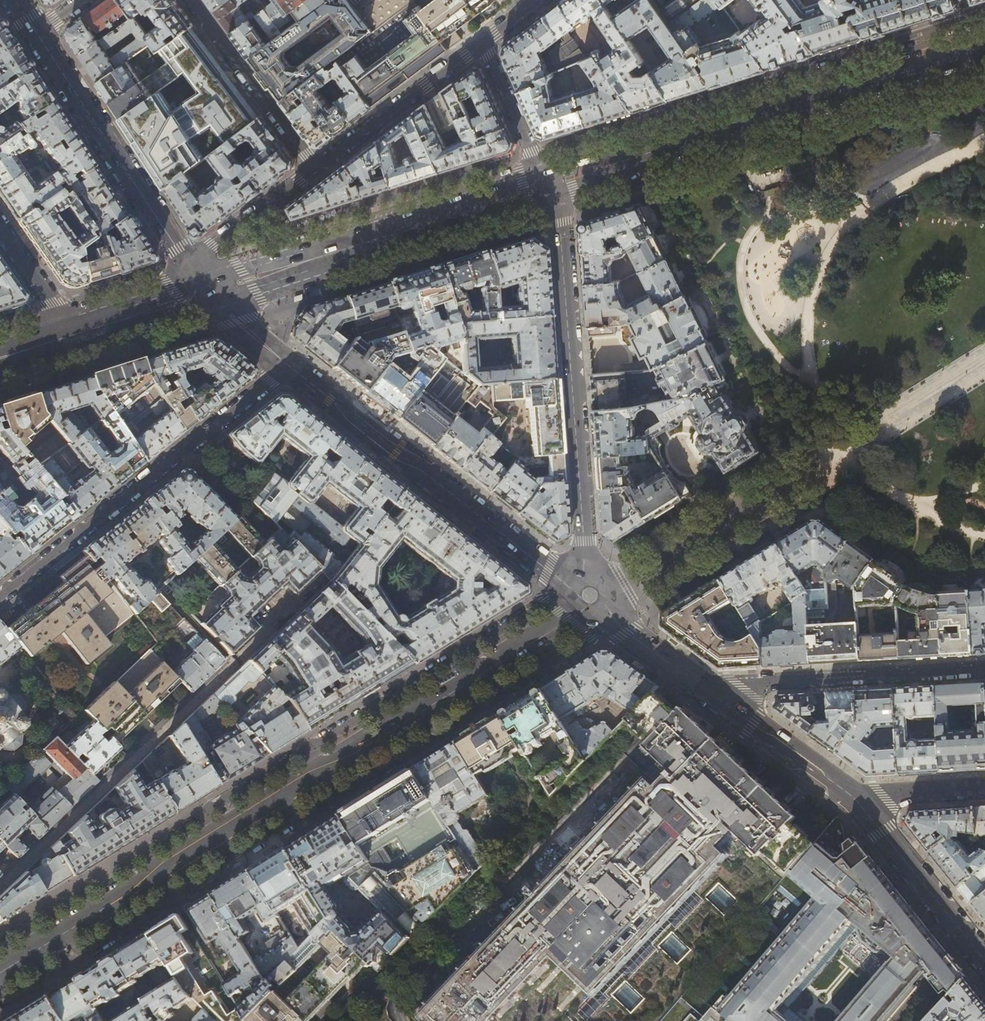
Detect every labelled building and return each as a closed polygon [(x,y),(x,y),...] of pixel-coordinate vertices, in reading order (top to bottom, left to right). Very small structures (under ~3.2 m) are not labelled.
[(134,16),(122,0),(108,0),(102,4),(83,18),(91,29),(92,29),(93,29),(94,28),(95,29),(97,29),(98,30),(99,31),(113,22),(115,24),(118,23),(116,20),(122,15),(126,22),(134,16)] [(134,16),(134,17),(141,11),(139,8),(143,6),(149,14),(151,12),(154,15),(151,18),(155,23),(158,21),(160,24),(147,34),(153,42),(159,49),(159,50),(171,42),(168,38),(176,31),(179,36),(190,27),(194,25),(175,0),(122,0),(134,16)] [(214,11),(229,0),(206,0),(214,11)] [(247,0),(229,0),(214,11),(222,22),(230,33),(266,9),(261,4),(254,9),(251,6),(246,9),(244,13),(239,6),(247,0)] [(295,23),(283,32),(248,57),(249,57),(265,79),(281,101),(299,87),(319,72),(327,66),(339,57),(338,57),(360,40),(372,31),(349,0),(328,0),(295,23)] [(261,4),(266,9),(280,28),(292,19),(278,0),(277,0),(268,6),(266,3),(267,3),(265,0),(258,0),(261,4)] [(292,19),(295,23),(328,0),(278,0),(292,19)] [(372,31),(374,30),(375,30),(413,1),(449,49),(462,39),(456,31),(458,30),(463,26),(483,11),(489,19),(514,0),(349,0),(372,31)] [(602,0),(564,0),(552,9),(544,15),(560,37),(563,42),(549,52),(553,62),(558,71),(583,61),(596,55),(595,54),(595,53),(595,52),(595,50),(596,49),(587,54),(585,55),(584,55),(583,55),(583,54),(582,54),(583,53),(572,38),(573,38),(569,34),(568,33),(568,32),(568,31),(569,30),(584,20),(585,20),(586,21),(587,20),(587,21),(591,18),(590,18),(591,18),(591,17),(590,16),(596,13),(599,17),(609,10),(605,5),(602,0)] [(653,0),(635,0),(616,13),(613,7),(609,10),(629,39),(649,25),(672,56),(650,71),(670,100),(691,93),(713,86),(669,23),(659,9),(653,0)] [(688,2),(687,0),(672,0),(659,9),(669,23),(701,0),(690,0),(688,2)] [(722,5),(718,0),(701,0),(669,23),(713,86),(740,77),(767,69),(742,33),(739,30),(732,35),(708,42),(706,38),(699,40),(690,26),(696,22),(697,22),(722,5)] [(760,20),(759,20),(758,20),(742,33),(767,69),(792,60),(817,53),(798,27),(789,30),(786,26),(793,20),(778,0),(752,0),(759,8),(760,9),(761,9),(762,9),(763,9),(764,8),(770,17),(763,21),(762,20),(760,20)] [(793,20),(798,27),(817,53),(841,45),(865,38),(852,19),(844,22),(845,21),(845,20),(845,19),(844,18),(844,17),(843,17),(843,16),(842,16),(841,16),(847,12),(838,0),(822,0),(823,4),(807,9),(800,0),(778,0),(793,20)] [(847,12),(852,19),(865,38),(888,30),(927,18),(956,9),(954,0),(838,0),(847,12)] [(413,1),(375,30),(411,78),(420,70),(438,57),(449,49),(413,1)] [(248,57),(283,32),(280,28),(266,9),(230,33),(239,45),(248,57)] [(596,49),(595,50),(595,52),(595,53),(595,54),(596,55),(620,90),(623,95),(634,111),(651,105),(670,100),(650,71),(629,39),(609,10),(599,17),(598,17),(598,18),(616,46),(603,54),(602,52),(602,51),(601,50),(600,49),(599,49),(597,48),(596,49)] [(560,37),(544,15),(518,34),(503,45),(502,53),(510,72),(519,91),(535,85),(533,81),(536,80),(532,79),(531,76),(536,74),(538,79),(554,72),(558,71),(553,62),(547,64),(541,51),(560,37)] [(134,17),(134,16),(126,22),(104,38),(99,41),(80,54),(88,67),(98,81),(153,42),(147,34),(146,32),(138,22),(134,17)] [(91,29),(83,18),(77,23),(69,28),(68,35),(72,42),(80,54),(99,41),(91,29)] [(142,19),(138,22),(146,32),(149,29),(142,19)] [(0,23),(0,89),(31,70),(25,61),(14,45),(0,23)] [(190,27),(179,36),(171,42),(159,50),(163,55),(168,62),(179,76),(193,96),(225,73),(208,51),(190,27)] [(411,78),(375,30),(374,30),(372,31),(360,40),(397,88),(403,83),(411,78)] [(397,88),(360,40),(338,57),(339,57),(340,59),(373,106),(385,97),(397,88)] [(163,55),(158,59),(153,53),(159,49),(153,42),(98,81),(104,91),(111,102),(168,62),(163,55)] [(620,90),(596,55),(583,61),(596,85),(576,91),(580,103),(585,101),(586,107),(582,108),(587,125),(609,119),(634,111),(623,95),(617,97),(616,92),(620,90)] [(329,68),(327,66),(319,72),(326,83),(335,77),(338,77),(348,91),(338,99),(353,121),(363,113),(373,106),(340,59),(338,61),(338,62),(338,64),(333,68),(332,67),(330,67),(329,68)] [(121,117),(179,76),(168,62),(111,102),(116,109),(121,117)] [(455,82),(463,100),(465,99),(465,98),(474,95),(478,103),(477,104),(478,104),(482,113),(471,118),(477,131),(478,130),(478,129),(485,127),(488,133),(489,133),(507,126),(494,98),(481,69),(474,67),(465,75),(455,82)] [(0,89),(0,106),(10,119),(14,123),(16,126),(52,103),(42,87),(31,70),(0,89)] [(328,85),(326,83),(319,72),(299,87),(334,135),(343,129),(353,121),(338,99),(336,96),(328,85)] [(554,72),(538,79),(540,83),(536,85),(535,84),(535,85),(519,91),(528,114),(538,136),(545,139),(563,133),(587,125),(582,108),(576,110),(574,104),(580,103),(576,91),(556,97),(553,79),(553,77),(555,75),(554,72)] [(193,96),(179,76),(121,117),(126,125),(149,161),(162,182),(185,164),(190,170),(210,154),(258,118),(241,96),(225,73),(193,96)] [(477,131),(471,118),(469,113),(465,105),(463,100),(455,82),(434,98),(413,113),(441,172),(474,161),(483,158),(508,151),(511,150),(514,143),(510,135),(507,126),(489,133),(491,137),(482,140),(480,136),(477,131)] [(331,84),(328,85),(336,96),(339,94),(339,93),(333,84),(331,84)] [(334,135),(299,87),(281,101),(297,122),(313,143),(322,145),(327,140),(334,135)] [(75,139),(52,103),(16,126),(20,131),(25,137),(32,133),(37,141),(41,141),(44,147),(36,152),(40,157),(57,146),(59,149),(75,139)] [(1,112),(3,115),(2,115),(7,121),(10,119),(0,106),(0,113),(1,112)] [(441,172),(413,113),(396,126),(378,140),(385,162),(387,168),(393,187),(416,179),(441,172)] [(205,187),(202,189),(190,170),(185,164),(162,182),(177,204),(181,210),(196,232),(203,234),(243,203),(282,174),(290,168),(292,167),(293,159),(277,137),(261,116),(258,118),(210,154),(224,173),(221,175),(220,176),(220,177),(219,178),(220,179),(220,180),(219,181),(218,181),(217,181),(216,182),(214,183),(214,184),(213,184),(212,185),(212,186),(212,187),(210,188),(210,187),(209,186),(208,186),(207,186),(206,186),(205,187)] [(20,131),(16,126),(14,123),(0,132),(0,145),(20,131)] [(25,137),(20,131),(0,145),(0,189),(23,173),(11,156),(14,154),(14,155),(17,155),(26,149),(27,150),(28,151),(29,151),(30,151),(31,151),(32,151),(33,150),(34,149),(25,137)] [(83,151),(75,139),(59,149),(57,146),(40,157),(44,162),(51,157),(53,160),(56,163),(60,169),(59,169),(61,173),(55,177),(61,183),(64,188),(73,181),(78,178),(94,167),(83,151)] [(375,169),(385,162),(378,140),(361,152),(347,163),(357,177),(361,174),(364,179),(360,181),(360,183),(364,196),(379,191),(393,187),(387,168),(376,171),(375,169)] [(485,164),(509,156),(508,151),(483,158),(485,164)] [(353,180),(357,177),(347,163),(318,185),(289,207),(294,218),(334,206),(341,203),(364,196),(360,183),(354,185),(353,180)] [(103,175),(97,165),(94,167),(100,177),(103,175)] [(100,177),(94,167),(78,178),(81,182),(76,185),(73,181),(64,188),(68,193),(76,206),(81,203),(75,193),(79,190),(100,222),(91,228),(97,237),(101,235),(109,228),(107,224),(112,221),(115,224),(126,216),(103,181),(100,177)] [(61,183),(55,177),(53,173),(37,185),(36,186),(37,188),(35,189),(23,173),(0,189),(0,196),(7,206),(17,220),(59,191),(56,186),(61,183)] [(779,186),(763,191),(765,197),(771,195),(781,192),(779,186)] [(64,196),(60,190),(59,191),(17,220),(40,253),(61,284),(73,288),(77,286),(86,284),(80,250),(97,237),(91,228),(76,206),(68,193),(64,196)] [(582,222),(581,223),(581,225),(581,226),(581,227),(582,237),(583,252),(623,248),(624,248),(627,246),(655,233),(654,231),(655,231),(655,230),(655,229),(653,224),(652,223),(651,223),(650,223),(649,221),(650,221),(641,204),(641,203),(623,209),(586,221),(584,221),(582,222)] [(151,255),(150,254),(150,253),(136,232),(126,216),(115,224),(109,228),(101,235),(117,274),(123,272),(143,266),(149,264),(151,263),(152,262),(153,260),(153,259),(152,257),(152,256),(151,255)] [(667,258),(666,256),(656,235),(655,233),(627,246),(639,271),(640,271),(667,258)] [(80,250),(86,284),(102,279),(117,274),(101,235),(97,237),(80,250)] [(493,280),(494,290),(515,285),(516,307),(495,309),(496,315),(496,322),(550,317),(548,286),(545,249),(528,238),(509,245),(485,252),(493,280)] [(626,252),(624,248),(623,248),(583,252),(584,268),(585,283),(612,281),(611,263),(612,263),(613,262),(614,261),(614,259),(614,258),(625,254),(626,252)] [(473,256),(461,260),(469,287),(478,285),(479,284),(480,284),(481,283),(481,282),(483,282),(485,286),(481,287),(480,288),(479,289),(479,290),(478,291),(480,312),(475,313),(475,324),(492,323),(491,315),(496,315),(495,309),(494,290),(493,280),(485,252),(473,256)] [(684,293),(669,262),(667,258),(640,271),(643,278),(650,292),(657,307),(685,294),(684,293)] [(450,263),(437,267),(455,325),(475,324),(475,313),(468,313),(462,296),(462,295),(461,294),(460,294),(459,294),(455,295),(454,291),(457,290),(458,290),(459,290),(469,287),(461,260),(450,263)] [(22,304),(25,297),(7,271),(0,261),(0,311),(22,304)] [(419,350),(418,346),(426,344),(427,347),(444,360),(452,367),(461,364),(459,337),(455,325),(437,267),(413,275),(386,283),(399,324),(409,353),(413,352),(413,351),(419,350)] [(620,280),(612,281),(585,283),(586,303),(588,326),(614,323),(626,322),(630,321),(657,307),(650,292),(628,302),(621,288),(620,280)] [(370,289),(344,297),(349,311),(352,321),(357,337),(399,324),(386,283),(370,289)] [(708,341),(707,338),(704,334),(701,328),(702,328),(691,306),(689,302),(687,298),(685,294),(657,307),(630,321),(636,334),(632,336),(642,356),(646,354),(652,368),(656,366),(708,341)] [(326,318),(349,311),(344,297),(324,303),(299,311),(295,317),(291,337),(304,346),(326,318)] [(340,325),(352,321),(349,311),(326,318),(304,346),(319,359),(331,368),(347,349),(341,344),(343,341),(333,334),(340,325)] [(475,324),(455,325),(459,337),(461,364),(462,375),(477,387),(478,386),(489,385),(555,380),(552,350),(550,317),(496,322),(492,323),(475,324)] [(614,333),(614,323),(588,326),(589,335),(614,333)] [(409,353),(399,324),(357,337),(347,349),(331,368),(347,381),(363,393),(391,359),(394,358),(409,353)] [(171,372),(175,377),(174,380),(171,383),(174,389),(195,422),(234,391),(248,380),(252,375),(251,374),(252,369),(230,352),(213,338),(178,349),(158,355),(162,369),(166,375),(171,372)] [(717,360),(715,356),(708,341),(656,366),(660,375),(658,376),(662,385),(664,383),(670,394),(671,397),(686,395),(691,393),(698,390),(722,378),(725,376),(719,364),(717,360)] [(427,347),(419,350),(413,351),(413,352),(412,352),(412,353),(411,355),(412,357),(413,358),(414,358),(415,358),(417,358),(418,357),(423,361),(407,382),(387,367),(389,364),(390,365),(394,361),(394,358),(391,359),(363,393),(382,408),(396,419),(444,360),(427,347)] [(151,358),(141,361),(147,376),(160,397),(170,391),(166,385),(170,382),(166,375),(162,369),(158,355),(151,358)] [(462,375),(452,367),(444,360),(396,419),(415,434),(430,446),(453,417),(466,402),(477,387),(462,375)] [(105,372),(90,377),(94,390),(109,413),(121,430),(141,414),(148,408),(161,398),(160,397),(147,376),(141,361),(131,364),(105,372)] [(645,403),(671,397),(670,394),(664,395),(663,395),(662,395),(662,394),(633,399),(632,399),(627,399),(625,371),(592,374),(593,391),(594,408),(632,405),(645,403)] [(79,380),(63,385),(67,398),(72,397),(76,409),(76,411),(79,414),(85,410),(84,407),(87,405),(98,421),(109,413),(94,390),(90,377),(79,380)] [(723,378),(722,378),(698,390),(706,401),(722,392),(724,392),(725,391),(727,389),(728,388),(728,387),(728,385),(728,383),(728,382),(726,380),(725,379),(724,379),(723,378)] [(555,380),(489,385),(491,409),(494,411),(493,403),(525,400),(525,405),(523,405),(523,408),(525,408),(525,409),(529,409),(533,457),(560,455),(558,419),(555,380)] [(51,389),(36,394),(42,413),(49,421),(58,432),(68,443),(78,436),(80,435),(66,419),(60,421),(59,415),(76,409),(72,397),(67,398),(63,385),(51,389)] [(478,386),(477,387),(466,402),(474,408),(479,402),(489,410),(487,413),(491,416),(476,435),(453,417),(430,446),(445,458),(459,469),(487,435),(489,438),(504,419),(494,411),(491,409),(489,385),(478,386)] [(195,422),(174,389),(170,391),(160,397),(161,398),(182,432),(188,428),(195,422)] [(706,401),(698,390),(691,393),(694,399),(690,402),(686,395),(671,397),(645,403),(646,406),(649,406),(651,406),(654,407),(658,410),(663,419),(662,422),(649,431),(649,435),(650,434),(650,438),(656,435),(668,427),(669,430),(679,423),(679,422),(678,421),(690,414),(689,412),(706,401)] [(722,392),(706,401),(689,412),(690,414),(702,433),(700,435),(699,436),(699,438),(699,440),(699,441),(698,441),(703,449),(704,449),(705,450),(707,450),(710,451),(711,450),(712,450),(725,470),(758,450),(746,429),(747,428),(747,427),(747,424),(741,414),(740,413),(739,412),(738,412),(736,412),(735,412),(722,392)] [(0,405),(0,414),(6,433),(18,447),(49,421),(42,413),(36,394),(20,399),(0,405)] [(227,435),(238,447),(237,448),(245,456),(246,456),(255,463),(258,462),(276,440),(303,462),(286,482),(271,470),(249,498),(254,502),(275,524),(297,496),(296,496),(341,439),(315,419),(285,395),(277,395),(227,435)] [(182,432),(161,398),(148,408),(154,415),(157,413),(158,414),(159,413),(162,416),(132,439),(130,436),(136,431),(138,430),(133,425),(143,417),(141,414),(121,430),(144,463),(165,446),(182,432)] [(632,405),(594,408),(596,430),(598,453),(628,451),(650,449),(646,406),(645,403),(632,405)] [(645,403),(646,406),(650,449),(651,449),(650,438),(650,434),(649,435),(649,431),(662,422),(663,419),(658,410),(654,407),(651,406),(649,406),(646,406),(645,403)] [(121,430),(109,413),(98,421),(103,428),(106,428),(117,443),(117,448),(110,453),(107,453),(87,429),(80,435),(78,436),(116,485),(133,472),(144,463),(121,430)] [(11,465),(19,460),(25,455),(18,447),(6,433),(0,414),(0,452),(11,465)] [(36,467),(68,443),(58,432),(27,457),(29,460),(36,467)] [(499,445),(489,438),(487,435),(459,469),(473,480),(489,492),(505,472),(488,458),(499,445)] [(656,435),(650,438),(651,449),(652,449),(664,468),(682,497),(691,492),(684,481),(675,476),(669,469),(664,460),(662,452),(662,444),(656,435)] [(98,499),(116,485),(78,436),(68,443),(36,467),(59,495),(60,496),(67,503),(78,516),(98,499)] [(383,498),(390,505),(403,489),(382,472),(341,439),(296,496),(297,496),(275,524),(281,529),(280,530),(320,570),(330,580),(342,565),(333,557),(334,556),(304,532),(312,522),(342,546),(344,545),(350,539),(358,545),(365,536),(360,532),(363,528),(368,532),(382,515),(375,509),(383,498)] [(628,451),(598,453),(599,468),(600,486),(625,483),(634,483),(630,475),(630,471),(631,471),(630,463),(629,463),(628,451)] [(560,455),(533,457),(516,458),(513,463),(524,471),(527,467),(547,465),(548,478),(548,484),(562,483),(560,455)] [(55,500),(60,496),(59,495),(36,467),(29,460),(23,465),(19,460),(11,465),(9,467),(23,484),(26,482),(29,485),(30,484),(36,491),(35,498),(20,511),(13,510),(4,500),(6,498),(0,491),(0,522),(11,535),(16,531),(20,536),(20,538),(21,540),(18,542),(29,555),(56,533),(78,516),(67,503),(64,506),(61,503),(60,505),(55,500)] [(522,473),(524,471),(513,463),(505,472),(489,492),(501,502),(516,514),(534,493),(538,488),(540,485),(548,484),(548,478),(538,479),(535,483),(522,473)] [(636,486),(634,483),(625,483),(627,487),(636,502),(647,519),(682,497),(664,468),(646,479),(645,477),(638,481),(640,483),(636,486)] [(236,519),(199,483),(193,477),(192,477),(192,475),(191,473),(191,472),(189,471),(188,470),(185,469),(183,469),(182,469),(180,470),(179,470),(178,472),(177,473),(177,475),(168,482),(152,495),(173,521),(179,517),(180,514),(179,512),(182,510),(188,515),(187,517),(188,518),(194,524),(195,524),(196,524),(204,531),(191,543),(199,553),(236,520),(236,519)] [(564,504),(562,483),(548,484),(540,485),(538,488),(542,491),(538,496),(534,493),(516,514),(533,528),(553,543),(566,536),(564,504)] [(627,487),(625,483),(600,486),(602,504),(604,533),(615,539),(647,519),(636,502),(636,501),(634,501),(633,501),(632,501),(631,502),(627,501),(628,500),(628,498),(627,496),(626,494),(625,493),(624,492),(627,487)] [(357,609),(412,665),(456,637),(431,601),(430,601),(422,606),(422,607),(403,619),(401,615),(400,614),(399,614),(398,614),(397,614),(395,615),(375,585),(377,569),(400,539),(429,563),(453,528),(431,510),(403,489),(390,505),(396,509),(398,509),(399,510),(392,519),(391,518),(390,518),(389,518),(388,519),(382,515),(368,532),(372,535),(369,539),(365,536),(358,545),(342,565),(330,580),(330,581),(341,592),(344,588),(358,600),(362,606),(357,609)] [(155,537),(156,535),(156,534),(159,535),(161,537),(159,539),(158,540),(157,542),(158,543),(169,556),(165,559),(165,561),(176,574),(194,557),(199,553),(191,543),(185,536),(179,528),(173,521),(152,495),(137,507),(118,522),(97,539),(81,551),(85,556),(133,613),(156,592),(146,580),(144,580),(140,583),(129,570),(128,569),(127,569),(126,569),(124,570),(123,571),(120,567),(120,565),(123,563),(125,563),(131,559),(131,557),(146,545),(148,545),(154,541),(154,539),(155,538),(155,537)] [(254,502),(236,519),(236,520),(199,553),(194,557),(220,585),(235,571),(250,557),(280,530),(281,529),(275,524),(254,502)] [(814,521),(776,545),(795,576),(813,566),(819,565),(823,568),(822,570),(822,571),(825,573),(825,572),(826,573),(848,542),(847,540),(851,535),(842,528),(843,525),(830,516),(826,516),(822,522),(821,522),(814,521)] [(8,571),(29,555),(18,542),(13,546),(10,542),(14,539),(11,535),(0,522),(0,578),(8,571)] [(183,525),(179,528),(185,536),(189,533),(183,525)] [(453,528),(429,563),(444,575),(443,576),(442,579),(441,581),(441,586),(441,589),(442,593),(443,594),(431,601),(456,637),(468,629),(525,594),(525,585),(492,559),(453,528)] [(284,584),(294,594),(320,570),(280,530),(250,557),(255,563),(257,568),(246,578),(244,577),(242,577),(241,577),(235,571),(220,585),(219,586),(224,592),(225,597),(215,607),(216,609),(200,624),(230,655),(259,628),(248,617),(284,584)] [(875,561),(848,542),(826,573),(826,576),(828,609),(835,609),(834,580),(839,579),(855,589),(855,588),(875,561)] [(732,601),(736,608),(749,630),(763,621),(750,599),(770,586),(772,589),(773,589),(774,591),(776,589),(775,588),(776,587),(774,584),(779,581),(793,602),(805,594),(806,594),(797,579),(795,576),(776,545),(719,580),(732,601)] [(133,614),(133,613),(85,556),(68,570),(58,577),(63,583),(48,594),(5,629),(21,648),(30,659),(61,634),(88,668),(111,649),(103,638),(133,614)] [(906,583),(875,561),(855,588),(855,589),(856,605),(897,603),(896,601),(906,583)] [(813,568),(797,579),(806,594),(805,594),(806,610),(828,609),(826,576),(816,568),(813,568)] [(706,617),(732,601),(719,580),(662,615),(662,628),(688,647),(713,664),(720,670),(739,668),(763,667),(761,649),(753,635),(746,640),(743,641),(741,642),(739,643),(736,643),(734,643),(730,643),(728,642),(724,641),(722,639),(719,637),(718,636),(716,634),(714,632),(706,617)] [(357,609),(341,592),(330,581),(297,613),(309,626),(329,606),(359,636),(364,645),(339,661),(361,696),(370,691),(412,665),(357,609)] [(968,591),(972,655),(984,654),(984,633),(984,626),(984,582),(984,584),(983,584),(983,586),(983,588),(983,590),(968,591)] [(915,587),(906,583),(896,601),(897,603),(898,632),(899,659),(920,658),(941,657),(938,592),(933,592),(928,591),(915,587)] [(941,657),(956,656),(972,655),(968,591),(938,592),(941,657)] [(805,594),(793,602),(794,631),(787,632),(787,631),(786,631),(777,631),(776,632),(774,632),(774,633),(772,634),(770,634),(769,636),(769,637),(769,638),(761,638),(760,623),(749,630),(753,635),(761,649),(763,667),(786,666),(810,664),(806,610),(805,594)] [(765,622),(771,632),(792,618),(787,612),(790,610),(788,607),(765,622)] [(832,624),(835,609),(828,609),(806,610),(810,664),(838,663),(860,662),(858,635),(857,622),(832,624)] [(331,648),(309,626),(297,613),(247,661),(261,675),(281,653),(287,658),(302,683),(283,695),(289,703),(306,731),(326,718),(355,700),(361,696),(339,661),(331,648)] [(21,648),(5,629),(0,622),(0,664),(21,648)] [(898,632),(858,635),(860,662),(878,661),(899,659),(898,632)] [(192,650),(193,652),(212,672),(216,668),(223,661),(202,640),(192,650)] [(144,716),(180,682),(171,673),(150,649),(149,648),(115,682),(114,681),(82,710),(83,711),(90,719),(102,731),(108,738),(114,744),(123,735),(144,716)] [(199,684),(212,672),(193,652),(171,673),(180,682),(190,693),(199,684)] [(589,730),(583,729),(577,720),(573,722),(569,716),(587,704),(602,695),(609,695),(607,697),(615,703),(617,701),(632,712),(653,692),(658,687),(632,668),(614,655),(614,654),(612,653),(611,653),(608,652),(607,652),(604,652),(602,653),(576,669),(569,673),(541,690),(585,761),(614,731),(606,723),(605,722),(604,722),(603,722),(589,730)] [(254,681),(261,675),(247,661),(241,666),(211,695),(225,710),(233,703),(233,702),(233,701),(234,700),(233,698),(233,697),(248,682),(250,683),(251,683),(252,683),(253,682),(254,682),(254,681)] [(237,722),(241,726),(269,753),(287,742),(306,731),(289,703),(283,695),(273,684),(237,722)] [(977,725),(976,705),(984,704),(984,684),(964,686),(935,687),(937,718),(938,740),(940,772),(984,770),(984,724),(977,725)] [(918,688),(894,690),(895,710),(900,710),(903,712),(903,716),(896,717),(896,727),(896,731),(908,730),(908,719),(910,719),(911,720),(913,720),(915,720),(915,719),(937,718),(935,687),(918,688)] [(1,747),(2,750),(12,751),(20,744),(21,735),(19,732),(19,731),(22,731),(27,727),(27,722),(23,717),(21,717),(21,715),(23,713),(24,703),(18,696),(8,695),(6,696),(5,695),(5,694),(1,689),(0,689),(0,747),(1,747)] [(520,703),(501,715),(521,749),(526,756),(532,753),(533,748),(532,746),(535,744),(537,748),(542,745),(540,741),(556,731),(558,734),(560,735),(563,739),(561,740),(560,742),(563,745),(562,746),(568,755),(568,754),(570,757),(538,776),(551,795),(585,761),(541,690),(520,703)] [(875,691),(856,692),(857,724),(836,754),(854,767),(867,777),(882,776),(899,775),(898,759),(898,754),(897,748),(880,749),(881,747),(870,738),(878,728),(896,727),(896,717),(895,710),(894,690),(875,691)] [(691,988),(704,972),(723,950),(754,914),(776,888),(813,845),(800,832),(791,823),(796,818),(764,787),(726,752),(730,748),(723,741),(717,735),(713,739),(681,708),(676,713),(671,708),(667,705),(653,692),(632,712),(626,720),(640,734),(649,741),(644,746),(670,771),(655,787),(646,780),(420,1018),(423,1020),(491,1020),(495,1017),(499,1020),(662,1020),(691,988)] [(820,721),(819,723),(810,735),(823,745),(836,754),(857,724),(856,692),(844,693),(827,694),(828,721),(820,721)] [(211,695),(179,724),(218,785),(242,770),(269,753),(241,726),(227,735),(227,734),(212,743),(211,740),(208,741),(197,724),(209,717),(211,716),(223,708),(211,695)] [(810,735),(819,723),(815,719),(815,712),(816,710),(816,708),(813,706),(810,706),(809,695),(801,695),(777,696),(773,709),(790,720),(810,735)] [(56,711),(67,725),(76,717),(65,704),(56,711)] [(976,705),(977,725),(984,724),(984,704),(976,705)] [(487,724),(456,743),(476,776),(507,757),(521,749),(501,715),(491,722),(487,724)] [(97,736),(102,731),(90,719),(62,745),(74,758),(79,753),(85,759),(80,764),(91,775),(104,763),(119,748),(114,744),(108,738),(104,742),(97,736)] [(141,761),(153,780),(173,813),(197,798),(218,785),(179,724),(168,736),(185,764),(172,772),(171,771),(164,775),(151,752),(141,761)] [(908,730),(896,731),(897,748),(898,754),(905,754),(905,759),(898,759),(899,775),(921,774),(940,772),(938,740),(917,741),(915,740),(914,740),(912,740),(911,741),(909,741),(908,730)] [(76,760),(74,758),(62,745),(54,737),(25,763),(33,770),(45,759),(61,776),(49,787),(70,807),(83,795),(97,781),(91,775),(80,764),(78,762),(76,760)] [(413,770),(414,771),(461,846),(477,870),(487,860),(468,830),(464,828),(459,821),(460,815),(459,813),(488,795),(476,776),(456,743),(438,754),(413,770)] [(120,846),(173,813),(153,780),(142,787),(132,770),(113,787),(126,807),(115,814),(112,810),(111,809),(110,809),(109,809),(107,809),(99,815),(98,815),(97,816),(97,818),(98,820),(100,824),(92,829),(84,815),(66,832),(70,839),(60,846),(64,852),(59,856),(71,876),(120,846)] [(379,793),(340,816),(369,861),(372,867),(375,867),(389,873),(390,872),(391,871),(392,871),(393,870),(394,870),(395,870),(396,869),(397,869),(398,869),(398,870),(399,870),(401,870),(402,871),(413,864),(443,846),(449,854),(461,846),(414,771),(413,771),(379,793)] [(2,785),(11,794),(46,830),(56,820),(70,807),(49,787),(47,785),(43,788),(46,791),(31,806),(28,804),(25,806),(19,799),(24,794),(10,778),(2,785)] [(4,845),(17,858),(26,849),(12,837),(19,831),(24,825),(37,839),(46,830),(11,794),(0,805),(0,842),(4,845)] [(974,808),(976,837),(984,837),(984,807),(974,808)] [(976,838),(976,837),(974,808),(945,810),(911,812),(906,823),(917,836),(930,853),(945,841),(947,843),(953,838),(954,837),(954,833),(971,834),(971,835),(973,838),(976,838)] [(397,869),(396,869),(395,870),(394,870),(393,870),(392,871),(391,871),(390,872),(389,873),(375,867),(372,867),(369,861),(340,816),(340,815),(316,830),(286,848),(330,917),(314,934),(299,949),(269,980),(278,989),(289,977),(297,969),(306,960),(315,951),(336,930),(368,962),(377,972),(477,870),(461,846),(449,854),(443,846),(413,864),(402,871),(401,870),(399,870),(398,870),(398,869),(397,869)] [(953,838),(947,843),(945,841),(930,853),(945,871),(958,888),(974,875),(969,869),(973,867),(977,872),(984,866),(984,851),(981,849),(971,857),(960,842),(957,842),(953,838)] [(923,972),(931,982),(939,991),(945,999),(966,977),(951,959),(905,902),(856,841),(856,842),(857,843),(855,844),(851,839),(846,845),(844,853),(836,859),(832,859),(817,846),(816,847),(813,845),(776,888),(799,907),(777,933),(754,914),(723,950),(745,970),(727,991),(704,972),(691,988),(732,1020),(800,1020),(787,1010),(854,932),(859,941),(873,953),(884,956),(889,962),(839,1020),(881,1020),(923,972)] [(38,867),(31,872),(43,893),(56,885),(71,876),(59,856),(64,852),(60,846),(57,841),(50,848),(55,856),(48,861),(46,860),(45,860),(44,859),(42,860),(41,860),(36,865),(38,867)] [(273,857),(250,871),(279,916),(283,914),(281,911),(295,903),(314,934),(330,917),(286,848),(273,857)] [(977,872),(974,875),(958,888),(965,896),(971,904),(984,892),(984,866),(977,872)] [(43,893),(31,872),(29,868),(0,895),(0,920),(22,906),(43,893)] [(234,881),(212,895),(240,939),(250,933),(251,933),(250,931),(243,920),(248,918),(255,913),(260,910),(267,921),(266,921),(267,922),(269,922),(268,921),(275,917),(280,924),(283,922),(279,916),(250,871),(234,881)] [(971,904),(984,920),(984,921),(984,892),(971,904)] [(240,939),(212,895),(200,902),(188,910),(209,944),(210,944),(220,960),(230,954),(242,973),(238,976),(236,975),(232,978),(231,980),(224,985),(232,997),(243,989),(244,991),(248,989),(249,990),(253,987),(258,994),(253,998),(248,996),(245,1003),(238,1007),(247,1020),(278,989),(269,980),(267,982),(253,960),(240,939)] [(149,934),(168,964),(177,978),(184,989),(192,998),(204,1009),(216,1020),(247,1020),(239,1009),(228,1016),(213,991),(206,996),(184,960),(194,953),(182,934),(190,930),(180,914),(164,924),(149,934)] [(368,962),(336,930),(315,951),(315,952),(326,962),(301,988),(289,977),(278,989),(247,1020),(305,1020),(348,976),(351,979),(368,962)] [(135,942),(115,954),(134,984),(134,985),(138,982),(138,981),(137,979),(161,964),(162,966),(164,966),(168,964),(149,934),(135,942)] [(269,980),(299,949),(291,936),(281,942),(280,942),(280,944),(281,944),(282,945),(265,955),(264,952),(263,953),(253,960),(267,982),(269,980)] [(99,964),(77,978),(96,1008),(108,1000),(109,1002),(112,1000),(113,1001),(117,999),(115,996),(117,995),(118,998),(122,996),(120,993),(134,984),(115,954),(99,964)] [(309,963),(306,960),(297,969),(298,969),(300,972),(309,963)] [(966,977),(945,999),(925,1020),(947,1020),(951,1016),(952,1017),(953,1018),(955,1019),(957,1019),(958,1018),(960,1020),(984,1020),(984,1001),(966,977)] [(50,995),(65,1020),(104,1020),(96,1008),(77,978),(65,986),(50,995)] [(192,998),(184,989),(177,978),(143,999),(145,1002),(155,1018),(159,1014),(166,1020),(169,1020),(175,1016),(175,1014),(172,1009),(176,1006),(177,1008),(178,1008),(188,1002),(192,998)] [(691,988),(662,1020),(732,1020),(691,988)] [(50,995),(26,1010),(8,1020),(65,1020),(50,995)] [(155,1018),(145,1002),(114,1020),(152,1020),(155,1018)] [(204,1009),(192,1020),(216,1020),(204,1009)]
